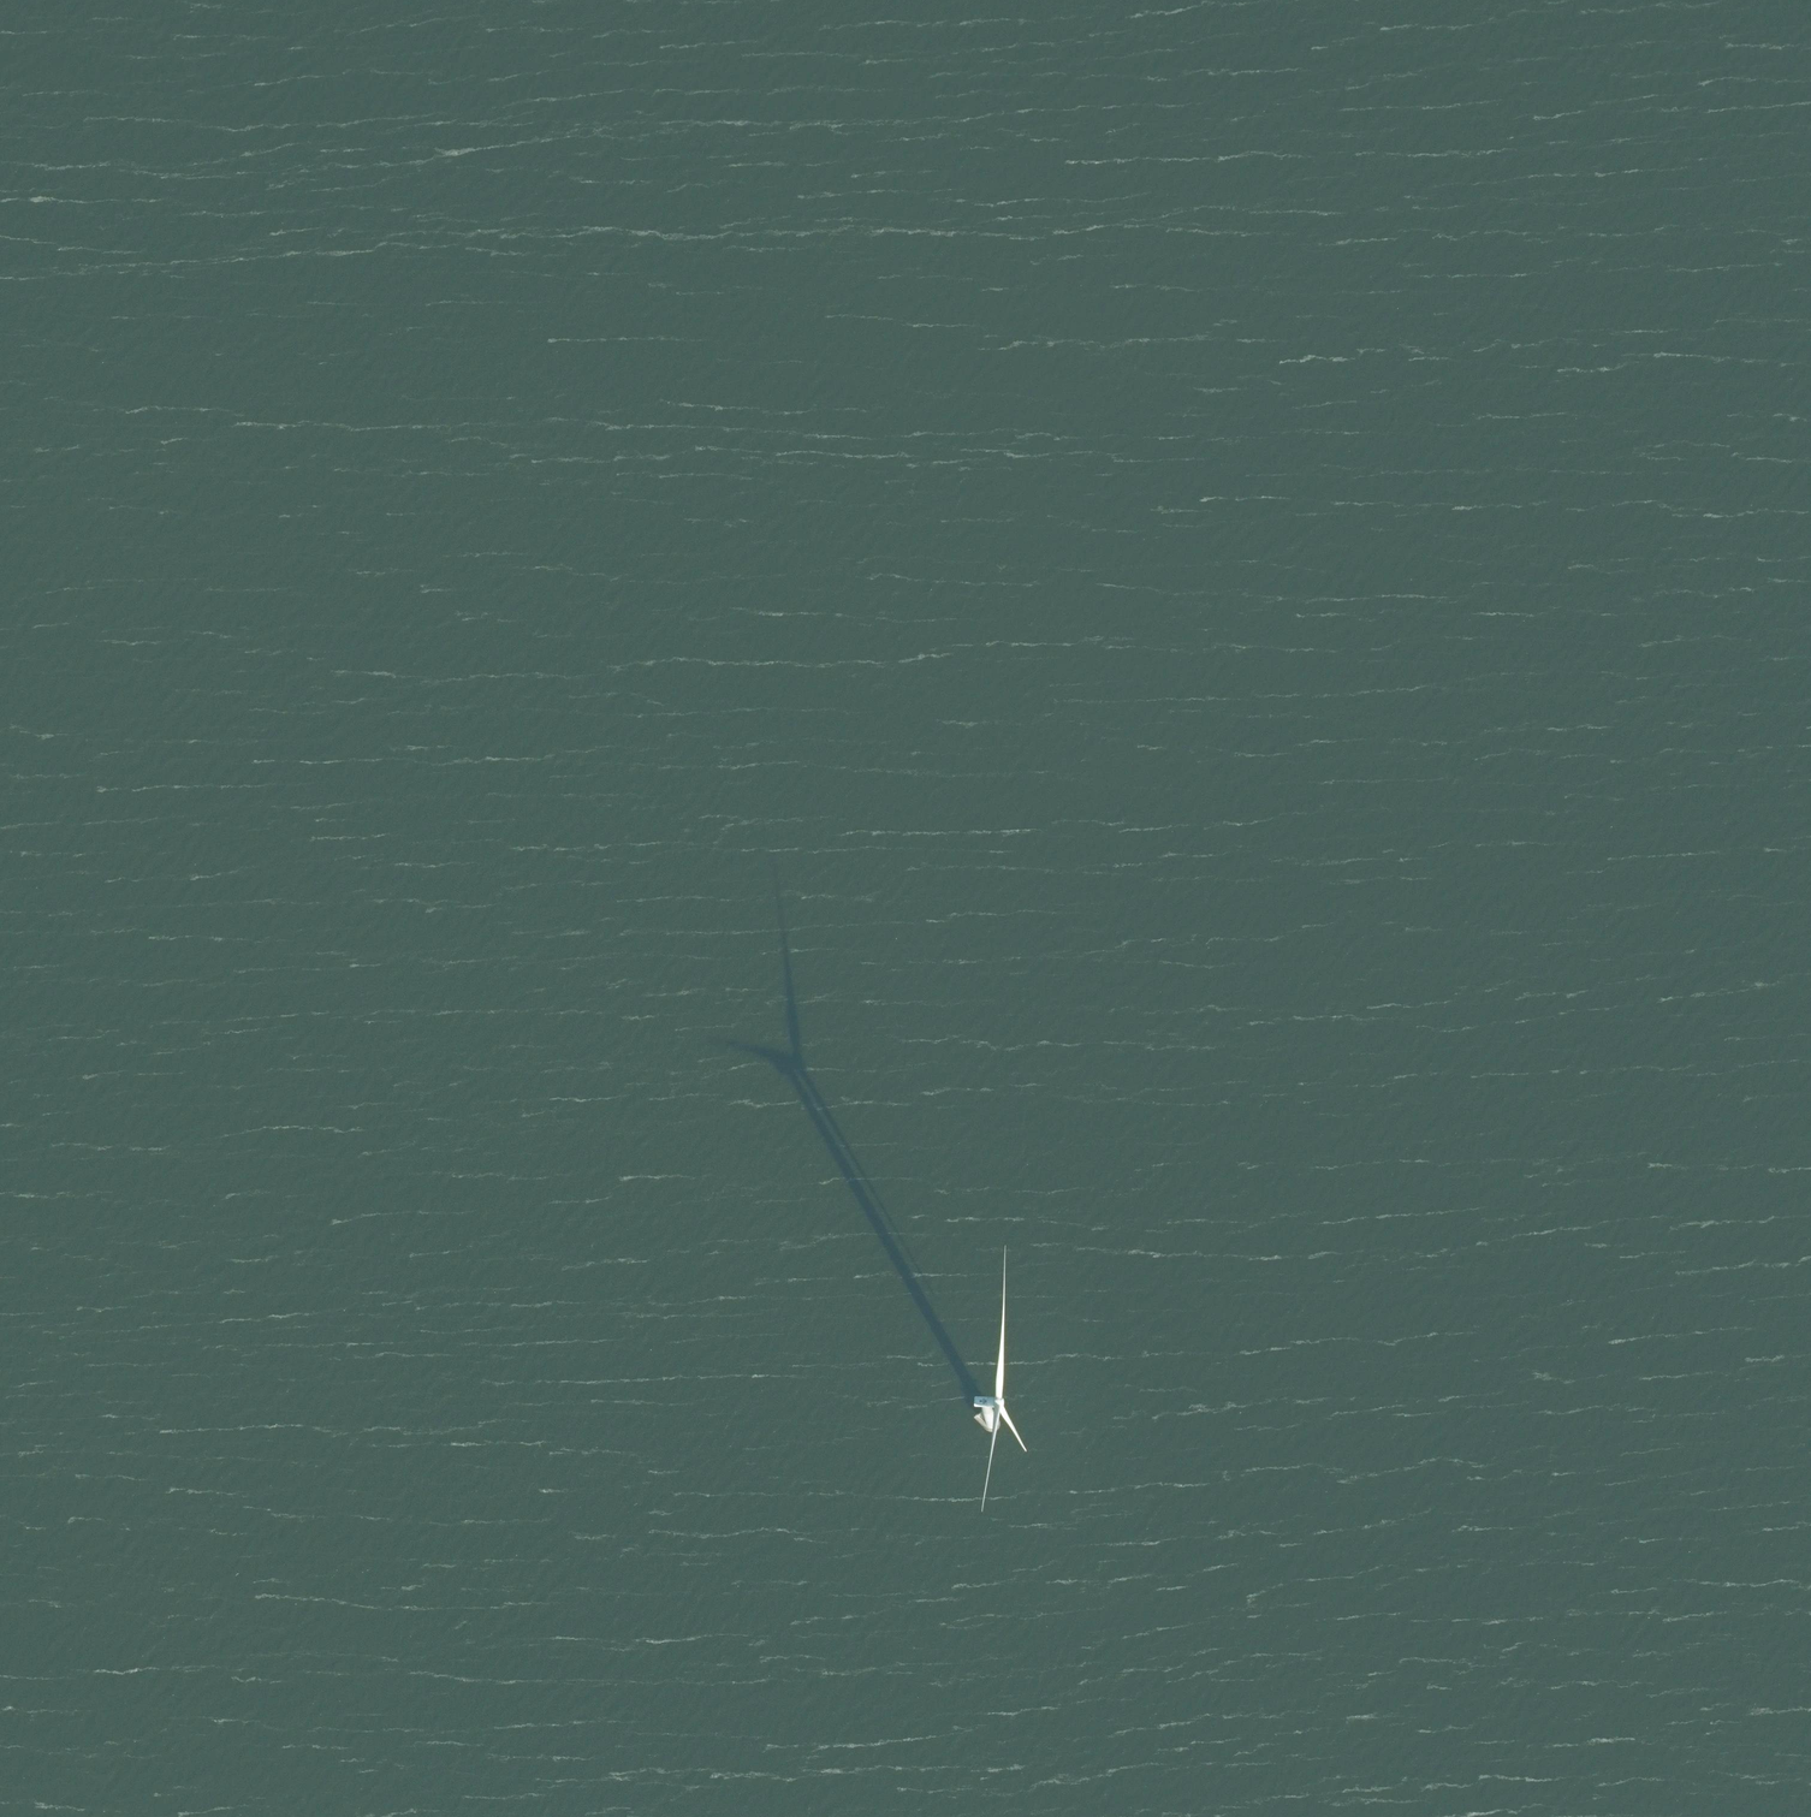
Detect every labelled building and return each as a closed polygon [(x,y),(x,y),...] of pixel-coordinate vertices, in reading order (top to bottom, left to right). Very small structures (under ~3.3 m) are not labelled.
[(987,1421),(987,1423),(987,1425),(987,1426),(988,1428),(989,1428),(991,1429),(993,1429),(995,1428),(996,1428),(997,1426),(997,1425),(997,1423),(997,1421),(996,1420),(994,1419),(992,1418),(991,1419),(989,1419),(988,1420),(987,1421)]
